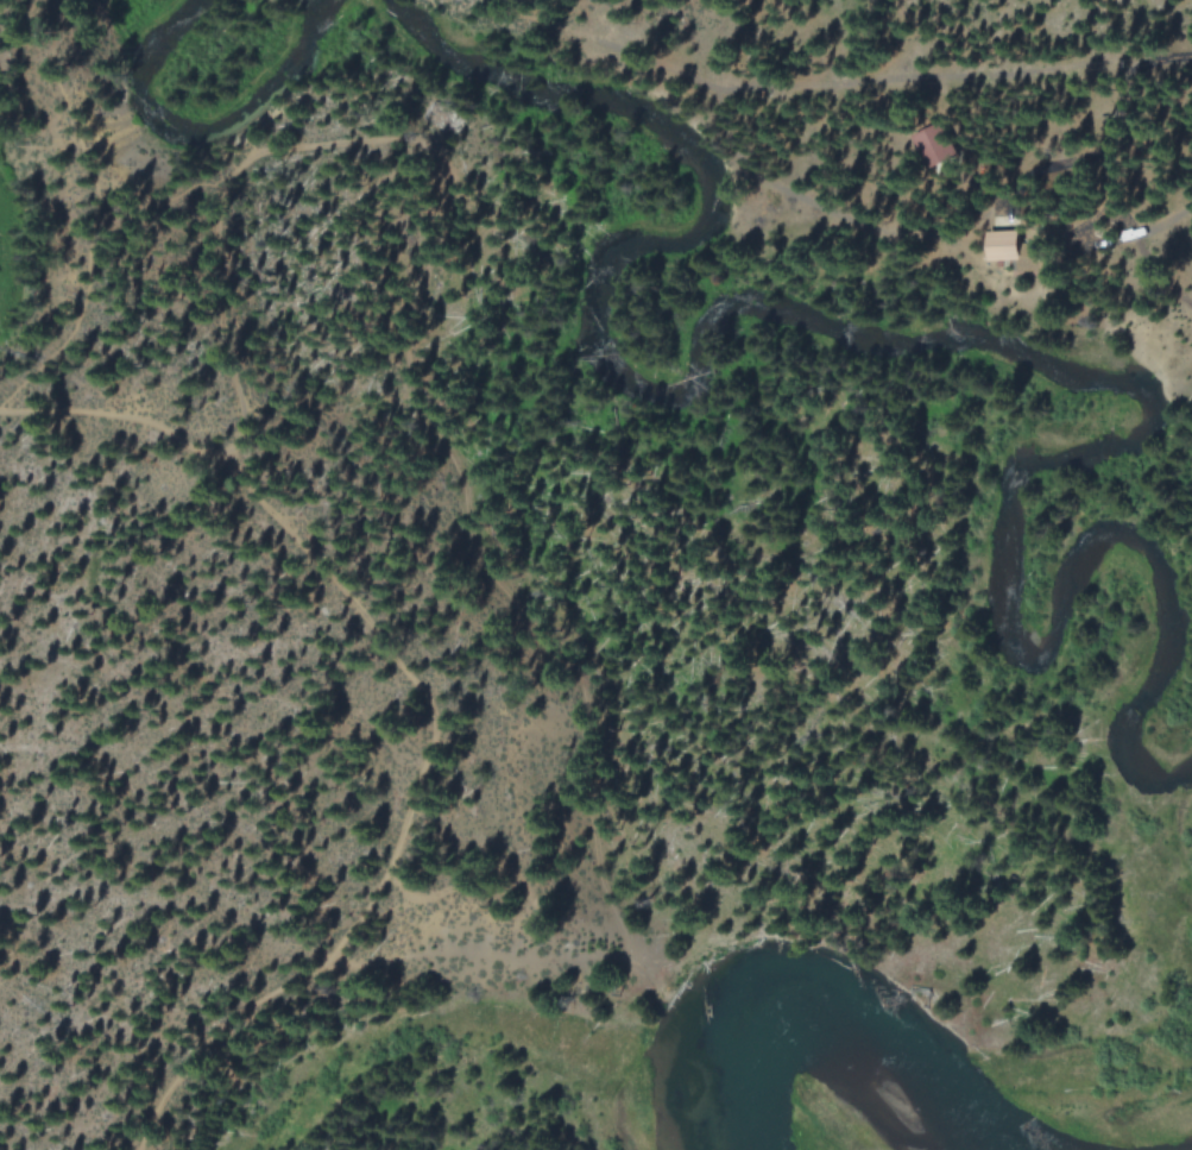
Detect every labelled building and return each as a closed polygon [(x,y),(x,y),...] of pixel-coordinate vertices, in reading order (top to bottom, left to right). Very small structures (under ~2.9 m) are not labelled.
[(1023,231),(990,232),(992,261),(1024,260),(1023,231)]
